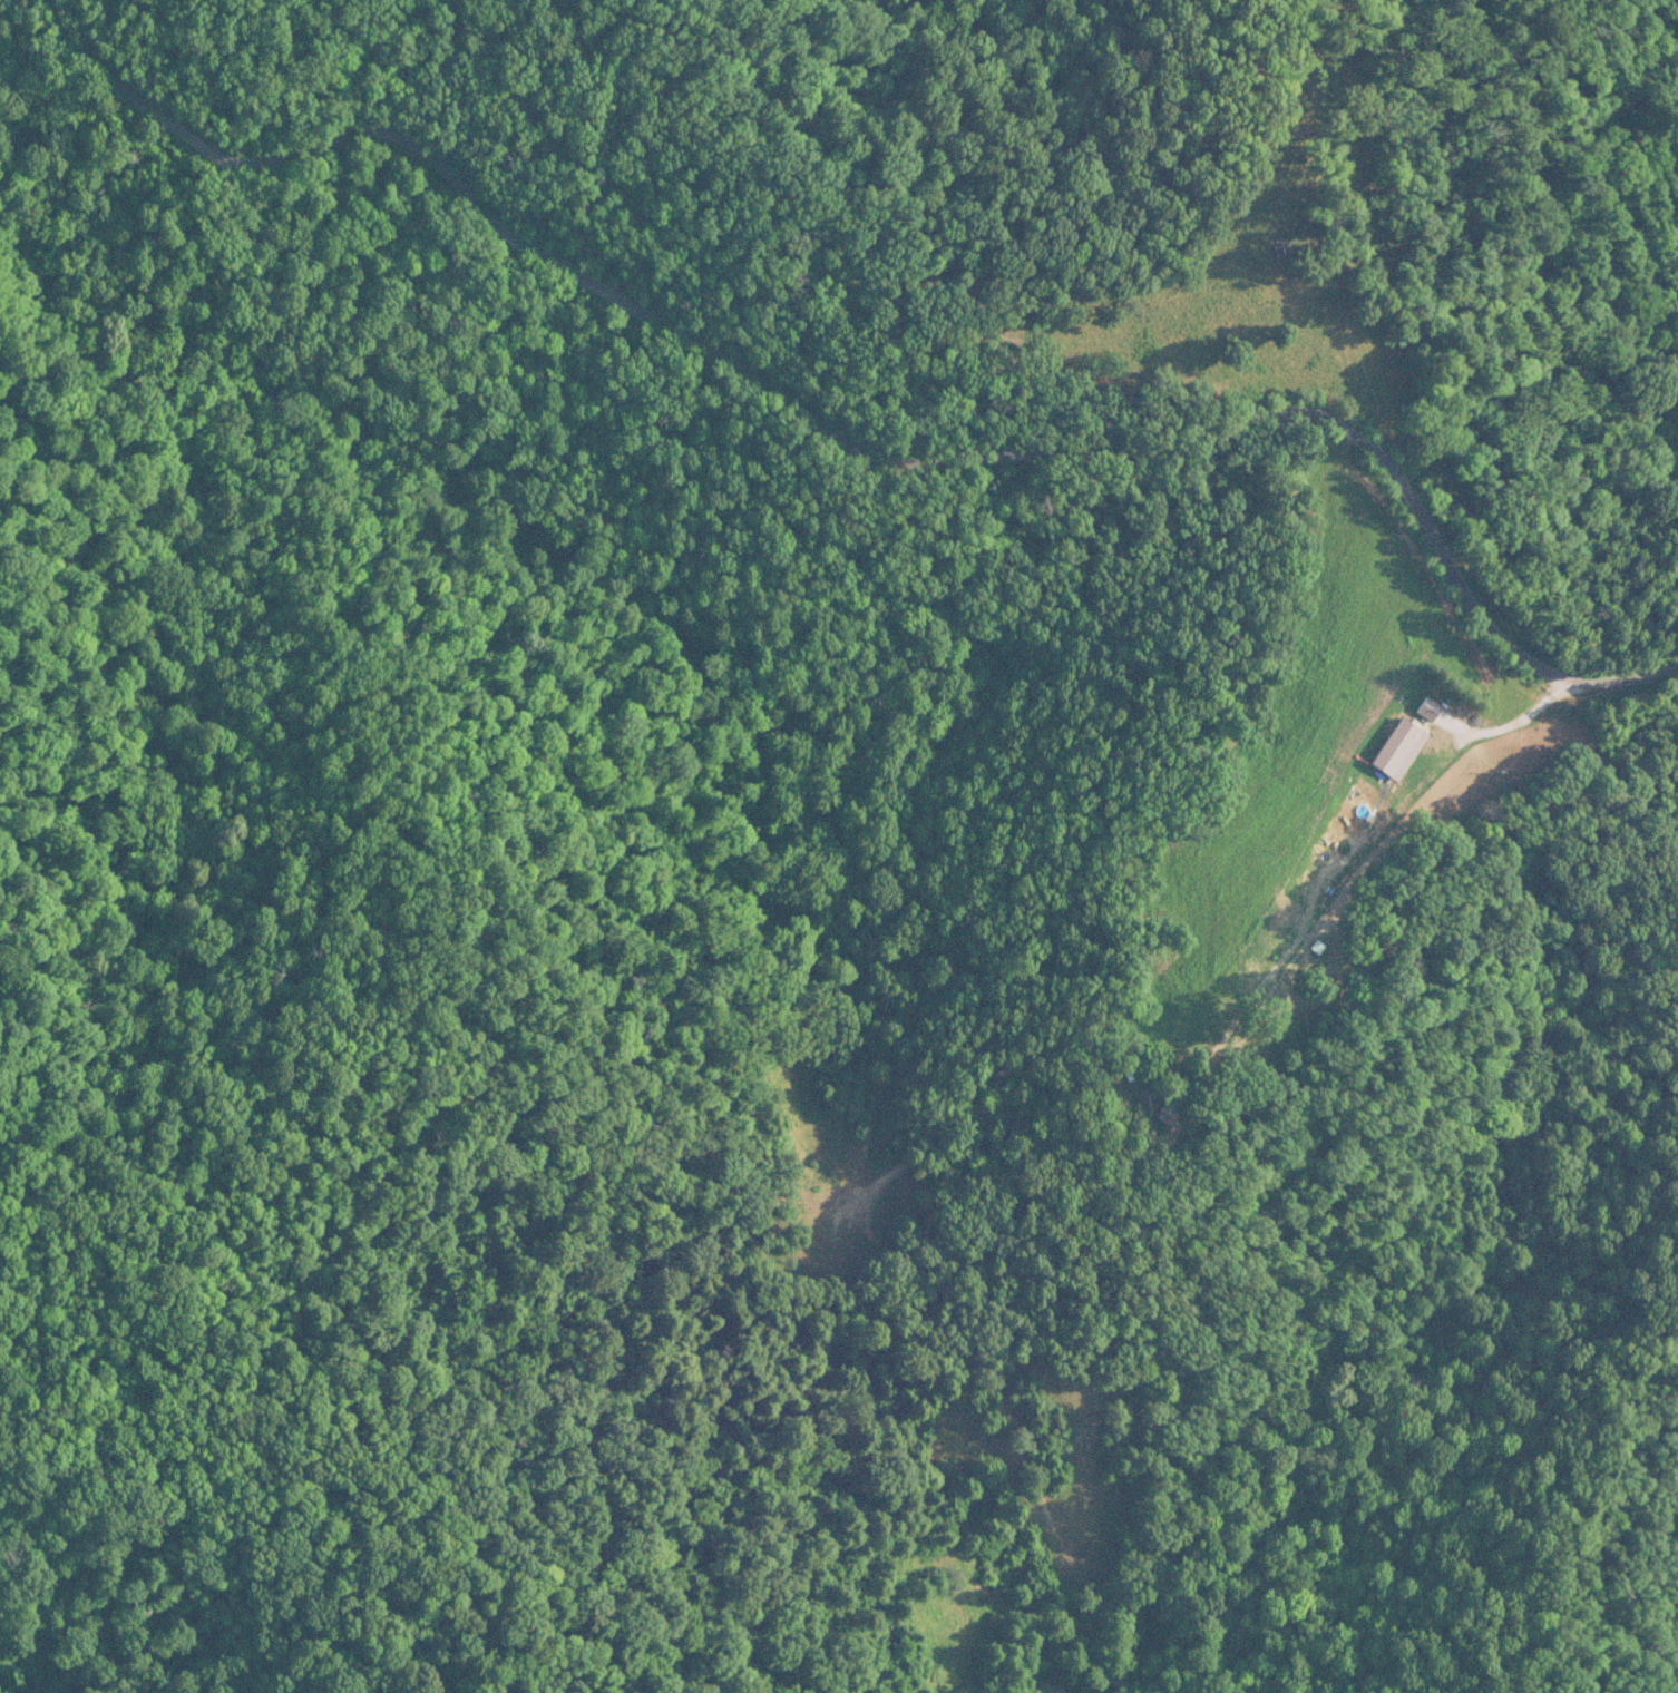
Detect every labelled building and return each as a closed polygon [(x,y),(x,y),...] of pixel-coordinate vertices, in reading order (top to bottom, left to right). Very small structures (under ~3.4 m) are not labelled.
[(1174,1110),(1160,1109),(1158,1122),(1173,1123),(1174,1110)]
